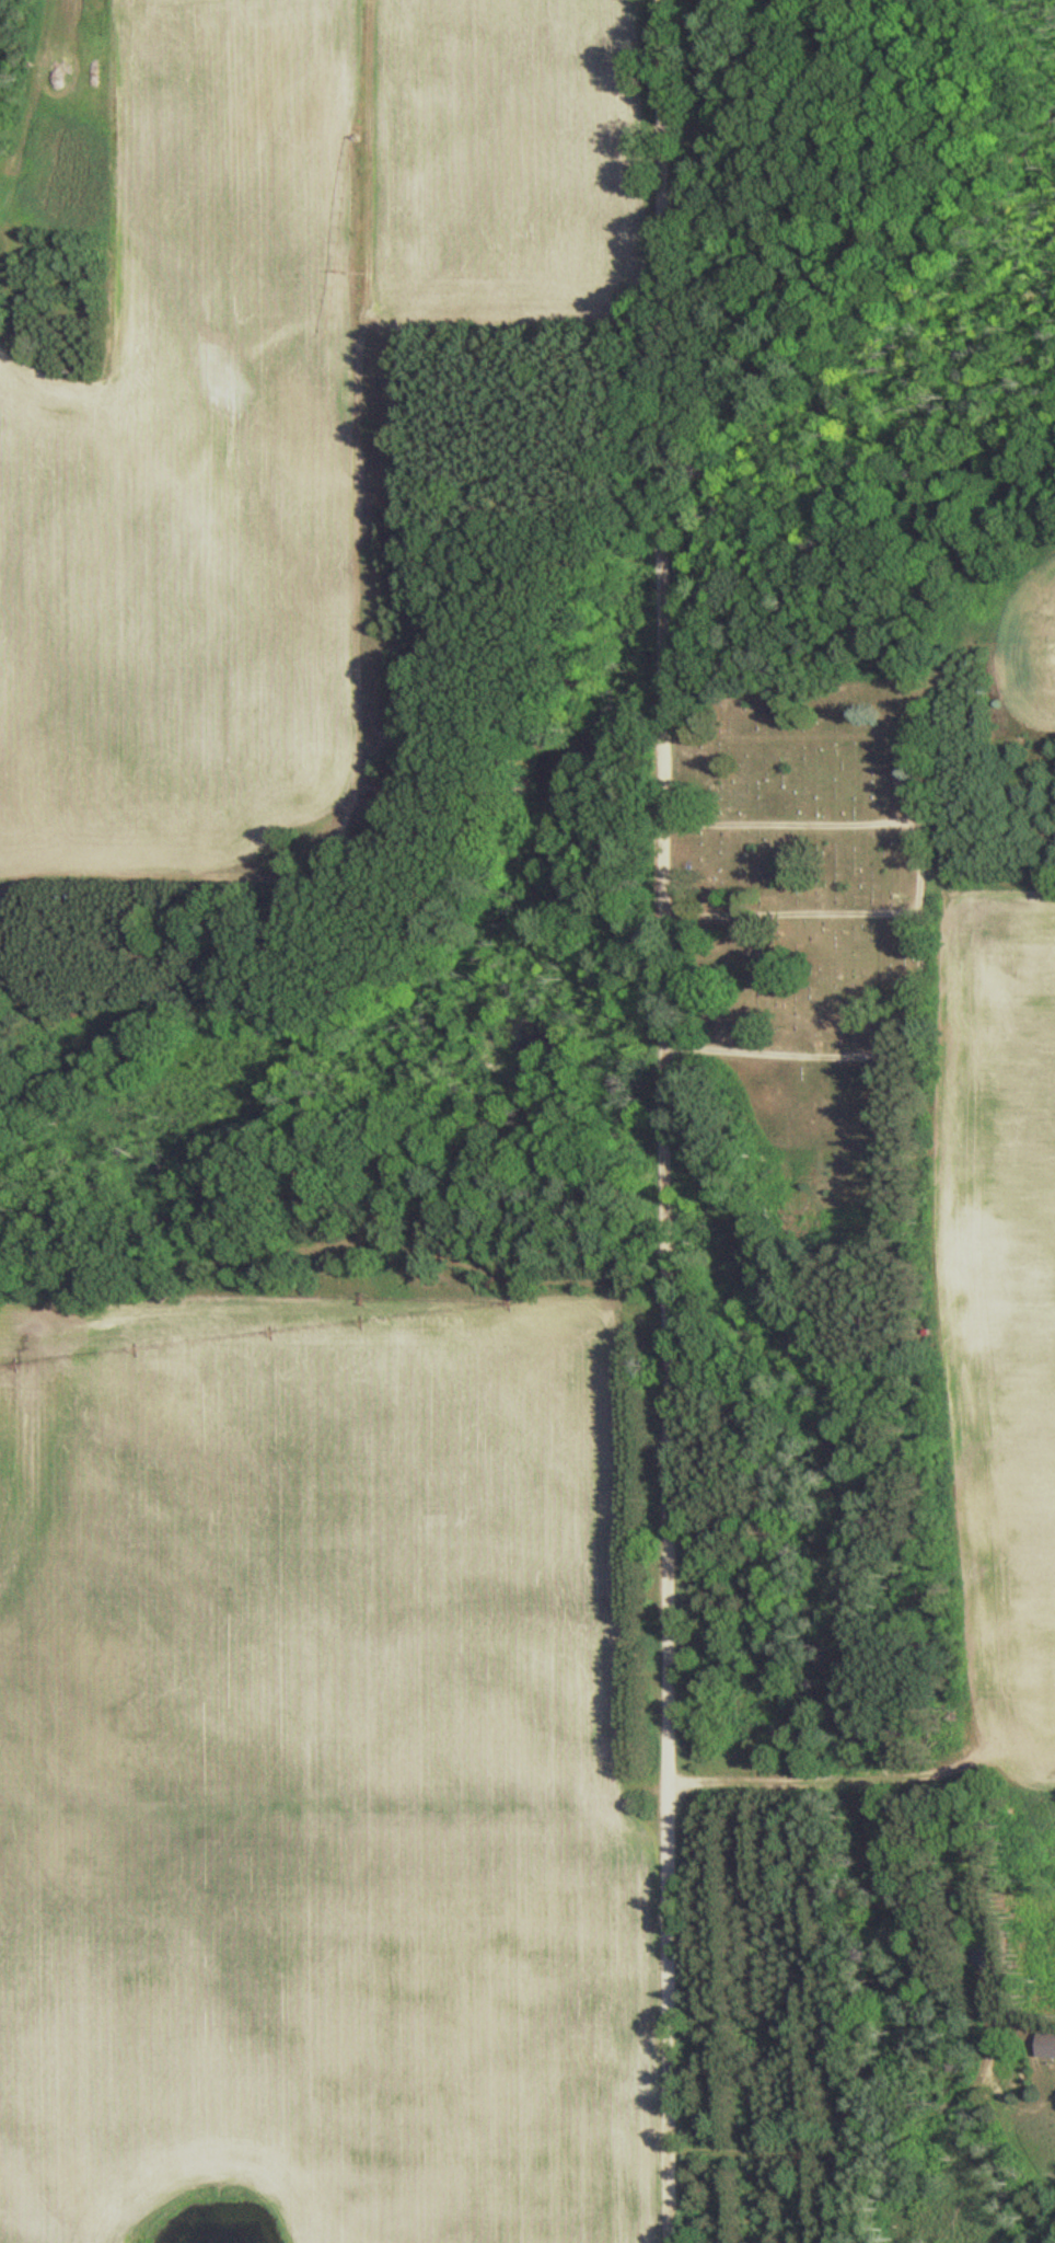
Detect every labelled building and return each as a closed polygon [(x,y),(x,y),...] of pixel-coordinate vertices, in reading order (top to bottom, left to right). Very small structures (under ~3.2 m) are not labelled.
[(996,1966),(995,1954),(977,1957),(979,1969),(996,1966)] [(1038,2033),(1038,2057),(1054,2057),(1054,2033),(1038,2033)]
